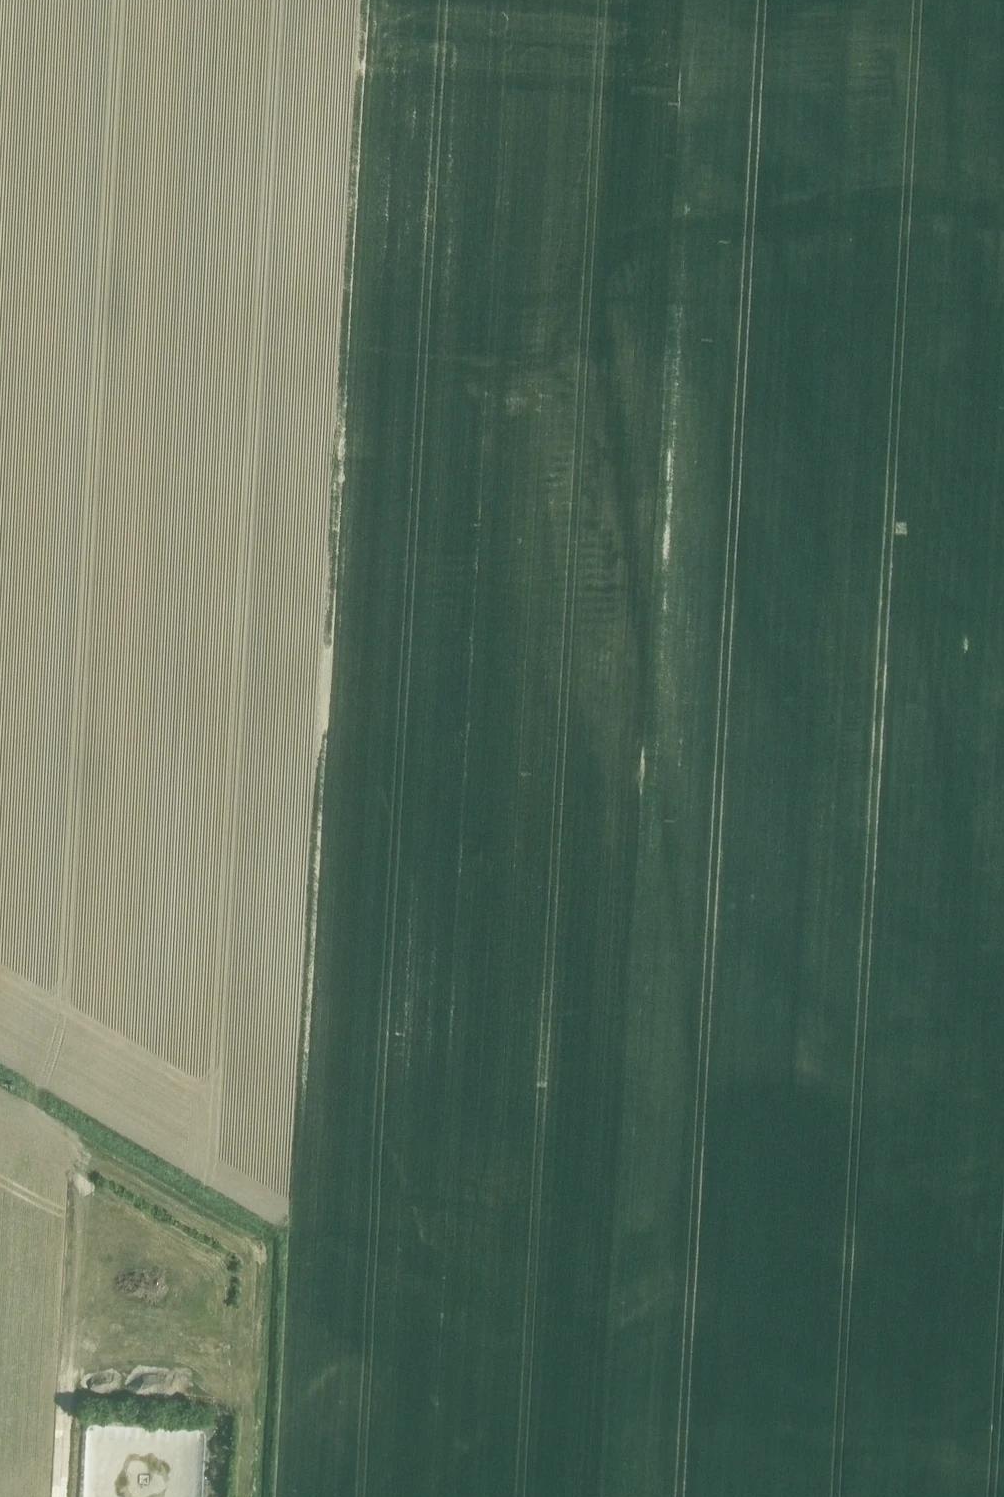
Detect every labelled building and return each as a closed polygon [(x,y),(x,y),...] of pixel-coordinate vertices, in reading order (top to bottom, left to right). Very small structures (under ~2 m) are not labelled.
[(150,1431),(150,1419),(94,1416),(93,1429),(150,1431)]
